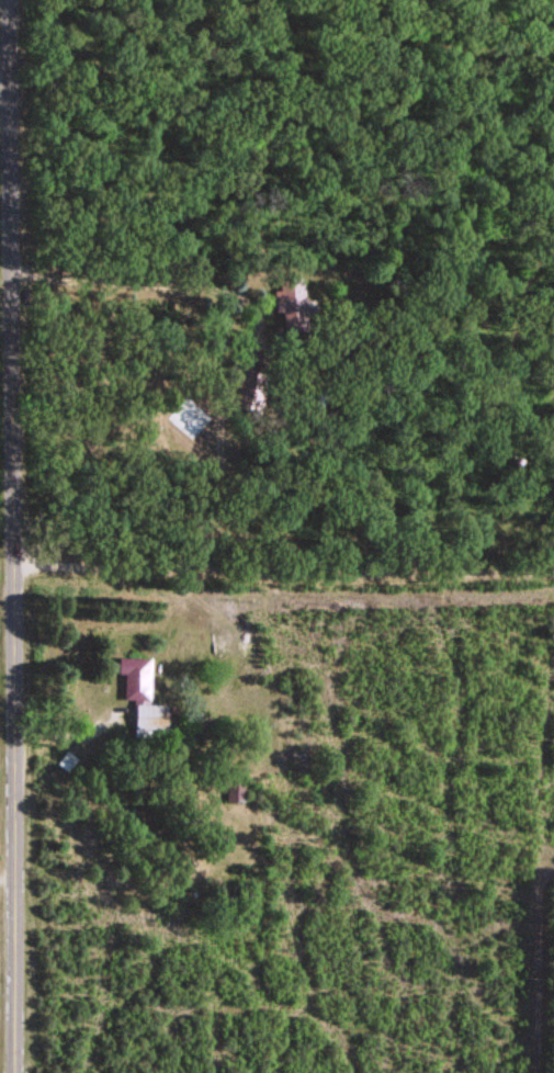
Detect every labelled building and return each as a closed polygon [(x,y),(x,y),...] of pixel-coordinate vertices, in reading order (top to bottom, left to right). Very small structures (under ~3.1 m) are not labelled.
[(303,313),(304,278),(275,277),(274,312),(303,313)] [(237,404),(261,404),(261,370),(237,370),(237,404)] [(149,699),(149,656),(117,656),(117,672),(123,672),(123,698),(149,699)] [(134,736),(151,736),(151,728),(167,728),(167,703),(134,703),(134,736)] [(226,800),(243,800),(243,780),(226,780),(226,800)]
